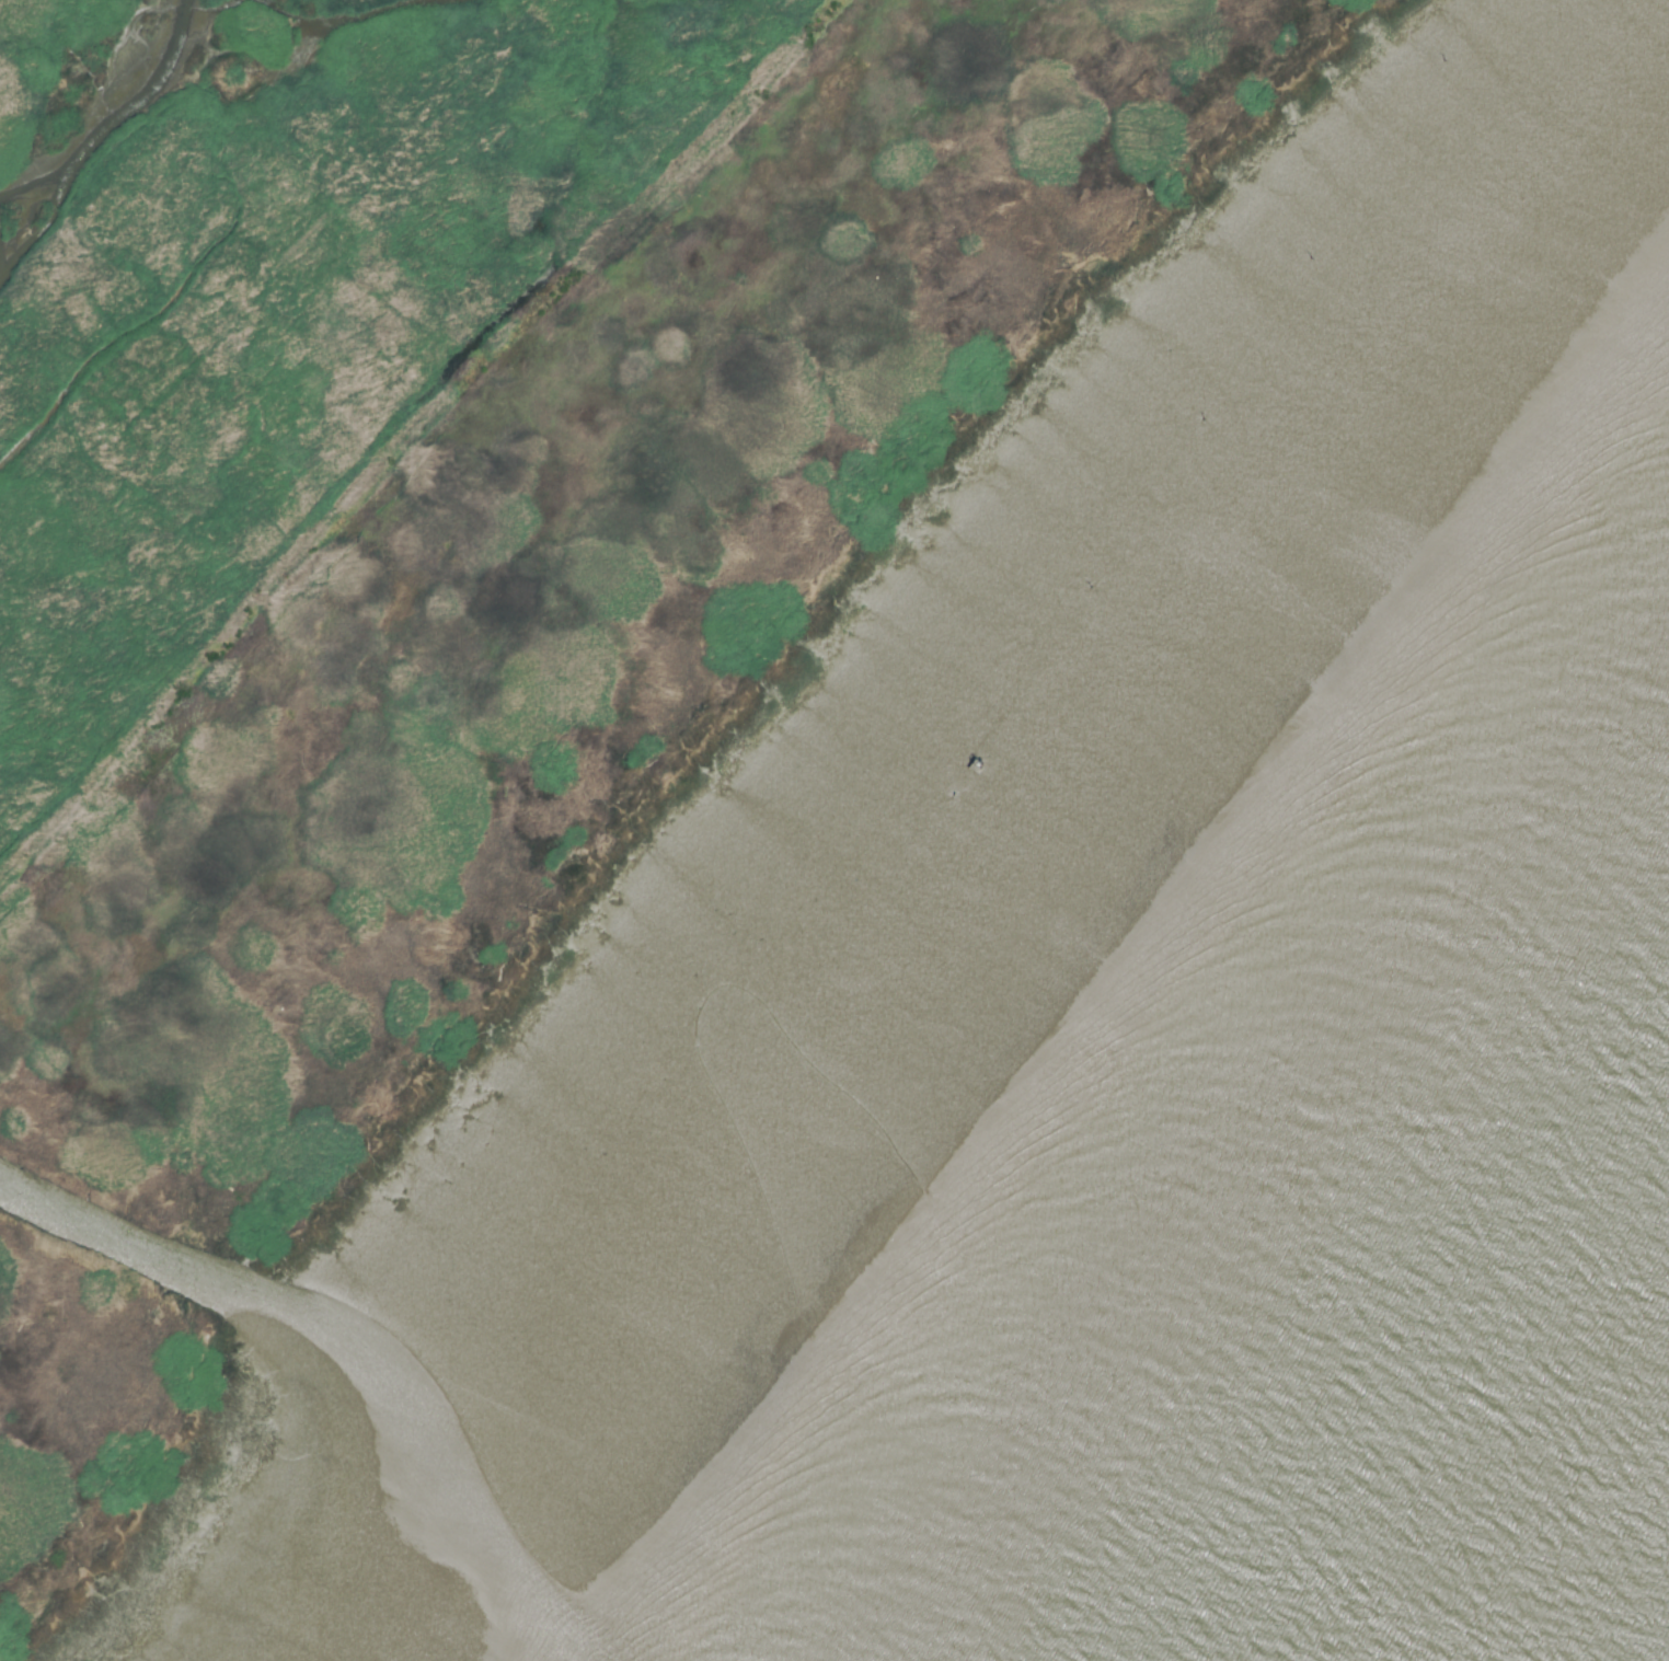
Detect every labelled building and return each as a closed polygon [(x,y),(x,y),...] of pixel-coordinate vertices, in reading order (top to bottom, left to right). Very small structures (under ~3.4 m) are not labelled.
[(972,760),(967,770),(977,776),(983,766),(972,760)]
